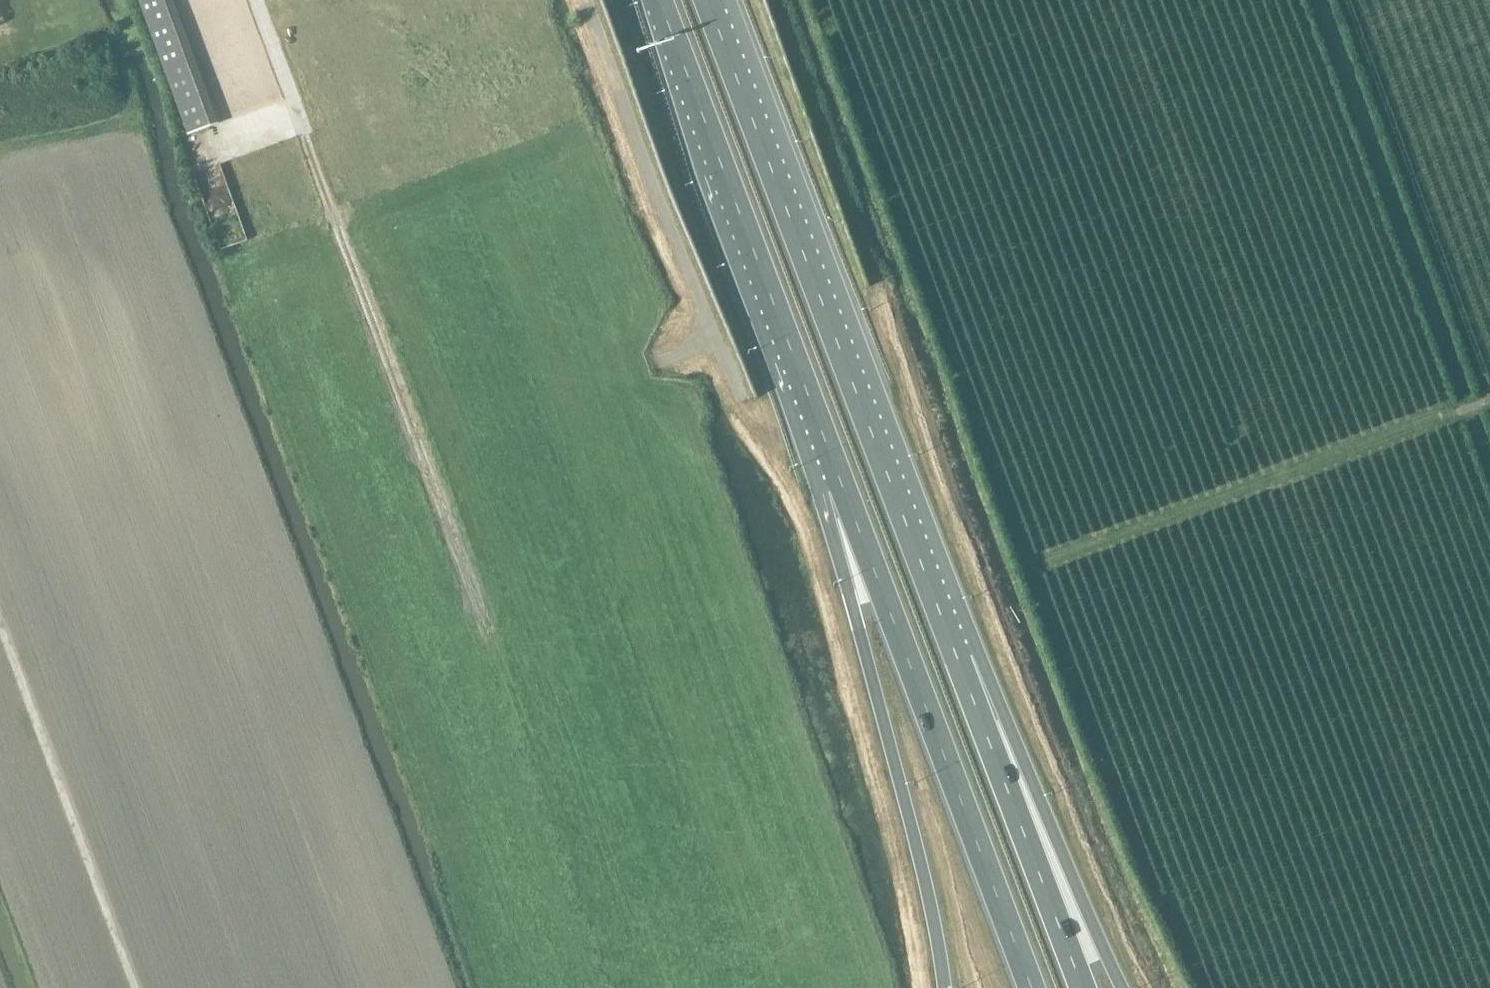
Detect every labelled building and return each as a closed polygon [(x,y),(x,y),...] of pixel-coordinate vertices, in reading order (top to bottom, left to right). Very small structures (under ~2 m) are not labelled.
[(189,135),(212,126),(165,0),(140,0),(189,135)]
